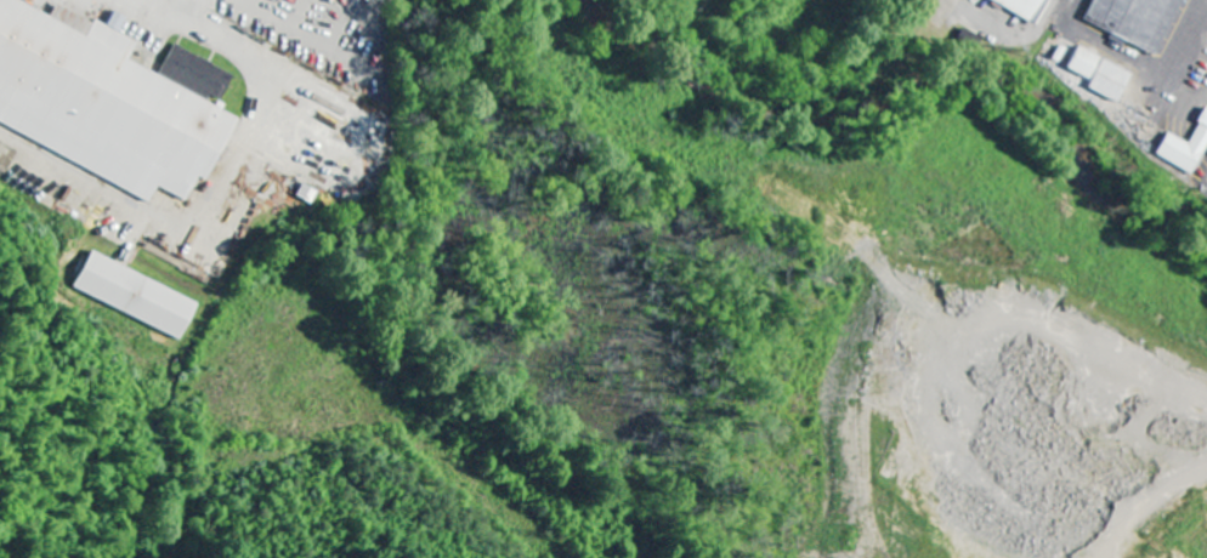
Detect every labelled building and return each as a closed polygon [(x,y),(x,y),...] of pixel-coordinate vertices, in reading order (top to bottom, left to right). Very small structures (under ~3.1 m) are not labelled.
[(153,196),(157,188),(185,201),(196,177),(206,181),(236,115),(126,64),(135,43),(117,34),(124,18),(111,12),(104,28),(53,5),(48,15),(16,0),(0,0),(0,125),(153,196)] [(1050,0),(987,0),(1036,26),(1050,0)] [(1083,22),(1156,55),(1181,0),(1093,0),(1083,22)] [(232,75),(173,45),(157,76),(216,106),(232,75)] [(1116,103),(1130,73),(1074,48),(1065,70),(1090,81),(1086,90),(1116,103)] [(1189,175),(1206,144),(1206,112),(1203,109),(1195,123),(1198,125),(1187,145),(1165,133),(1153,155),(1189,175)] [(74,290),(182,340),(199,303),(91,254),(74,290)]
